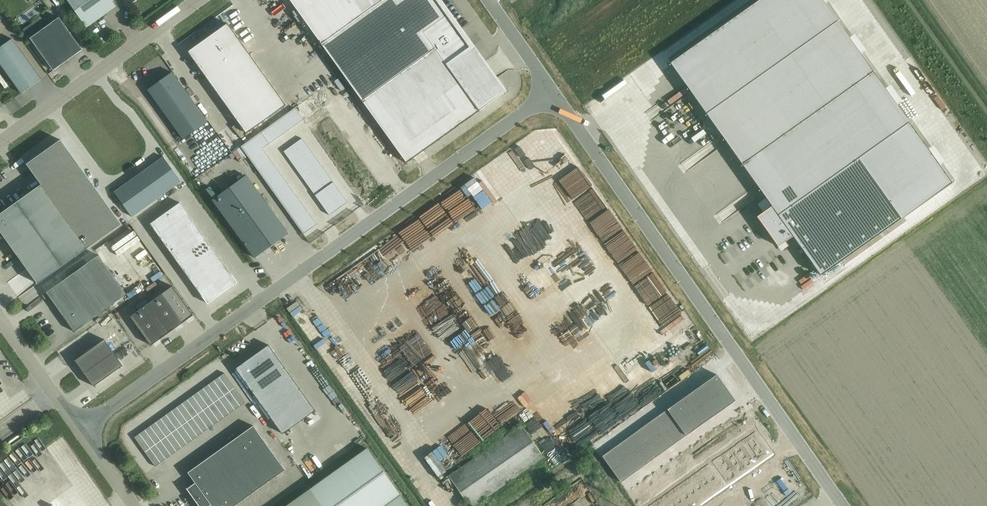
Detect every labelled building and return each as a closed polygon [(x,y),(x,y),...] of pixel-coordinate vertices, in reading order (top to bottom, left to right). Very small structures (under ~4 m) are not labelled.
[(116,6),(111,0),(67,0),(87,27),(116,6)] [(484,105),(479,109),(447,65),(471,47),(438,0),(290,0),(406,163),(485,106),(484,105)] [(952,184),(823,0),(758,0),(670,62),(772,206),(756,216),(778,246),(793,236),(821,275),(952,184)] [(23,29),(53,70),(82,49),(59,17),(48,25),(41,16),(23,29)] [(227,23),(187,51),(246,133),(286,105),(227,23)] [(41,79),(12,39),(0,47),(0,63),(21,93),(41,79)] [(207,121),(172,72),(148,90),(183,139),(207,121)] [(301,116),(318,104),(312,95),(295,107),(301,116)] [(301,116),(307,124),(324,112),(318,104),(301,116)] [(295,107),(290,111),(298,123),(303,119),(295,107)] [(290,111),(285,115),(293,126),(298,123),(290,111)] [(331,122),(324,112),(307,124),(314,134),(331,122)] [(285,115),(280,118),(288,130),(293,126),(285,115)] [(280,118),(275,122),(284,133),(288,130),(280,118)] [(275,122),(270,125),(279,137),(284,133),(275,122)] [(270,125),(265,128),(274,140),(279,137),(270,125)] [(265,128),(261,132),(269,144),(274,140),(265,128)] [(261,132),(254,137),(261,147),(268,142),(269,144),(261,132)] [(344,140),(338,132),(321,144),(327,152),(344,140)] [(254,137),(241,146),(252,163),(266,153),(261,147),(254,137)] [(302,138),(293,144),(297,149),(305,143),(302,138)] [(305,143),(297,149),(301,154),(309,148),(305,143)] [(293,144),(284,151),(287,156),(297,149),(293,144)] [(309,148),(301,154),(304,159),(312,153),(309,148)] [(297,149),(287,156),(291,161),(301,154),(297,149)] [(266,153),(252,163),(256,168),(270,159),(266,153)] [(312,153),(304,159),(308,164),(316,158),(312,153)] [(301,154),(291,161),(294,166),(304,159),(301,154)] [(114,192),(124,206),(132,217),(181,181),(174,172),(163,157),(114,192)] [(316,158),(308,164),(311,169),(319,163),(316,158)] [(270,159),(256,168),(261,175),(274,165),(270,159)] [(304,159),(294,166),(298,171),(308,164),(304,159)] [(319,163),(311,169),(316,175),(324,169),(319,163)] [(311,169),(308,164),(298,171),(301,176),(311,169)] [(274,165),(261,175),(266,181),(279,172),(274,165)] [(311,169),(301,176),(306,182),(316,175),(311,169)] [(324,169),(316,175),(320,182),(329,176),(324,169)] [(279,172),(266,181),(270,188),(284,178),(279,172)] [(288,233),(246,175),(212,200),(254,258),(288,233)] [(316,175),(306,182),(310,189),(320,182),(316,175)] [(329,176),(320,182),(325,188),(333,182),(329,176)] [(284,178),(270,188),(275,194),(288,185),(284,178)] [(320,182),(310,189),(315,195),(325,188),(320,182)] [(325,188),(315,195),(320,202),(338,189),(333,182),(325,188)] [(87,248),(41,184),(8,208),(4,202),(0,205),(0,238),(3,235),(38,284),(87,248)] [(288,185),(275,194),(280,201),(293,191),(288,185)] [(338,189),(320,202),(324,208),(343,195),(338,189)] [(293,191),(280,201),(284,207),(298,198),(293,191)] [(343,195),(324,208),(329,215),(347,202),(343,195)] [(298,198),(284,207),(289,214),(302,204),(298,198)] [(176,228),(190,217),(180,202),(165,213),(176,228)] [(302,204),(289,214),(294,220),(307,211),(302,204)] [(307,211),(294,220),(298,227),(312,217),(307,211)] [(176,228),(165,213),(150,223),(161,238),(176,228)] [(190,217),(176,228),(181,235),(196,224),(190,217)] [(312,217),(298,227),(303,234),(316,224),(312,217)] [(201,232),(196,224),(181,235),(186,242),(201,232)] [(166,246),(181,235),(176,228),(161,238),(166,246)] [(186,242),(191,250),(206,239),(201,232),(186,242)] [(186,242),(181,235),(166,246),(171,253),(186,242)] [(213,248),(206,239),(191,250),(198,259),(213,248)] [(171,253),(176,260),(191,250),(186,242),(171,253)] [(198,259),(205,269),(220,258),(213,248),(198,259)] [(198,259),(191,250),(176,260),(183,270),(198,259)] [(74,331),(126,294),(98,255),(46,292),(74,331)] [(226,267),(220,258),(205,269),(212,278),(226,267)] [(183,270),(190,279),(205,269),(198,259),(183,270)] [(222,293),(237,282),(226,267),(212,278),(222,293)] [(212,278),(205,269),(190,279),(197,289),(212,278)] [(7,279),(15,273),(12,270),(4,275),(7,279)] [(212,278),(197,289),(207,303),(222,293),(212,278)] [(163,292),(146,304),(167,333),(184,322),(163,292)] [(146,304),(130,316),(151,345),(167,333),(146,304)] [(47,320),(39,326),(42,330),(50,325),(47,320)] [(104,339),(75,360),(84,373),(114,352),(104,339)] [(268,345),(236,368),(282,433),(304,418),(315,410),(268,345)] [(114,352),(84,373),(94,386),(123,365),(114,352)] [(235,387),(224,373),(219,376),(229,391),(235,387)] [(602,456),(621,482),(735,400),(716,374),(602,456)] [(219,376),(214,380),(224,395),(229,391),(219,376)] [(219,399),(224,395),(214,380),(208,384),(219,399)] [(139,388),(142,391),(150,385),(148,382),(139,388)] [(219,399),(208,384),(203,388),(214,402),(219,399)] [(229,391),(240,406),(245,402),(235,387),(229,391)] [(214,402),(203,388),(198,392),(208,406),(214,402)] [(229,391),(224,395),(235,410),(240,406),(229,391)] [(198,392),(193,395),(203,410),(208,406),(198,392)] [(198,414),(203,410),(193,395),(187,399),(198,414)] [(224,395),(219,399),(229,413),(235,410),(224,395)] [(182,403),(192,418),(198,414),(187,399),(182,403)] [(214,402),(224,417),(229,413),(219,399),(214,402)] [(219,421),(224,417),(214,402),(208,406),(219,421)] [(192,418),(182,403),(177,407),(187,421),(192,418)] [(203,410),(213,425),(219,421),(208,406),(203,410)] [(182,425),(187,421),(177,407),(171,410),(182,425)] [(166,414),(176,429),(182,425),(171,410),(166,414)] [(213,425),(203,410),(198,414),(208,428),(213,425)] [(161,418),(171,433),(176,429),(166,414),(161,418)] [(208,428),(198,414),(192,418),(203,432),(208,428)] [(161,418),(155,422),(166,436),(171,433),(161,418)] [(187,421),(198,436),(203,432),(192,418),(187,421)] [(182,425),(192,440),(198,436),(187,421),(182,425)] [(150,426),(161,440),(166,436),(155,422),(150,426)] [(192,440),(182,425),(176,429),(187,444),(192,440)] [(195,500),(199,505),(234,505),(285,470),(253,425),(188,472),(195,483),(187,488),(186,488),(195,500)] [(155,444),(161,440),(150,426),(145,429),(155,444)] [(458,465),(461,469),(449,477),(465,500),(459,504),(460,505),(471,505),(543,456),(522,426),(511,434),(508,430),(458,465)] [(755,428),(742,437),(748,446),(761,437),(755,428)] [(140,433),(150,448),(155,444),(145,429),(140,433)] [(187,444),(176,429),(171,433),(182,447),(187,444)] [(150,448),(140,433),(134,437),(145,452),(150,448)] [(166,436),(176,451),(182,447),(171,433),(166,436)] [(176,451),(166,436),(161,440),(171,455),(176,451)] [(751,450),(748,446),(742,437),(734,443),(743,456),(751,450)] [(754,454),(767,445),(761,437),(748,446),(751,450),(754,454)] [(155,444),(166,459),(171,455),(161,440),(155,444)] [(725,449),(735,462),(743,456),(734,443),(725,449)] [(166,459),(155,444),(150,448),(160,462),(166,459)] [(773,454),(767,445),(754,454),(760,463),(773,454)] [(145,452),(155,466),(160,462),(150,448),(145,452)] [(400,494),(367,448),(310,488),(285,505),(383,505),(400,494)] [(717,454),(726,468),(735,462),(725,449),(717,454)] [(751,450),(743,456),(752,469),(760,463),(754,454),(751,450)] [(709,460),(718,473),(726,468),(717,454),(709,460)] [(744,475),(752,469),(743,456),(735,462),(744,475)] [(718,473),(709,460),(702,465),(712,478),(718,473)] [(736,481),(744,475),(735,462),(726,468),(736,481)] [(696,469),(705,483),(712,478),(702,465),(696,469)] [(736,481),(726,468),(718,473),(727,487),(736,481)] [(782,468),(768,478),(775,488),(786,504),(800,494),(782,468)] [(705,483),(696,469),(689,474),(699,487),(705,483)] [(712,478),(721,491),(727,487),(718,473),(712,478)] [(683,479),(692,492),(699,487),(689,474),(683,479)] [(721,491),(712,478),(705,483),(714,496),(721,491)] [(676,483),(685,496),(692,492),(683,479),(676,483)] [(685,496),(676,483),(670,488),(679,501),(685,496)] [(714,496),(705,483),(699,487),(708,500),(714,496)] [(708,500),(699,487),(692,492),(701,505),(708,500)] [(670,488),(663,492),(672,505),(679,501),(670,488)] [(749,505),(784,505),(786,504),(775,488),(749,505)] [(663,505),(672,505),(663,492),(657,497),(663,505)] [(692,492),(685,496),(692,505),(700,505),(701,505),(692,492)] [(383,505),(408,505),(400,494),(383,505)] [(679,501),(682,505),(692,505),(685,496),(679,501)] [(657,497),(650,502),(653,505),(663,505),(657,497)]
